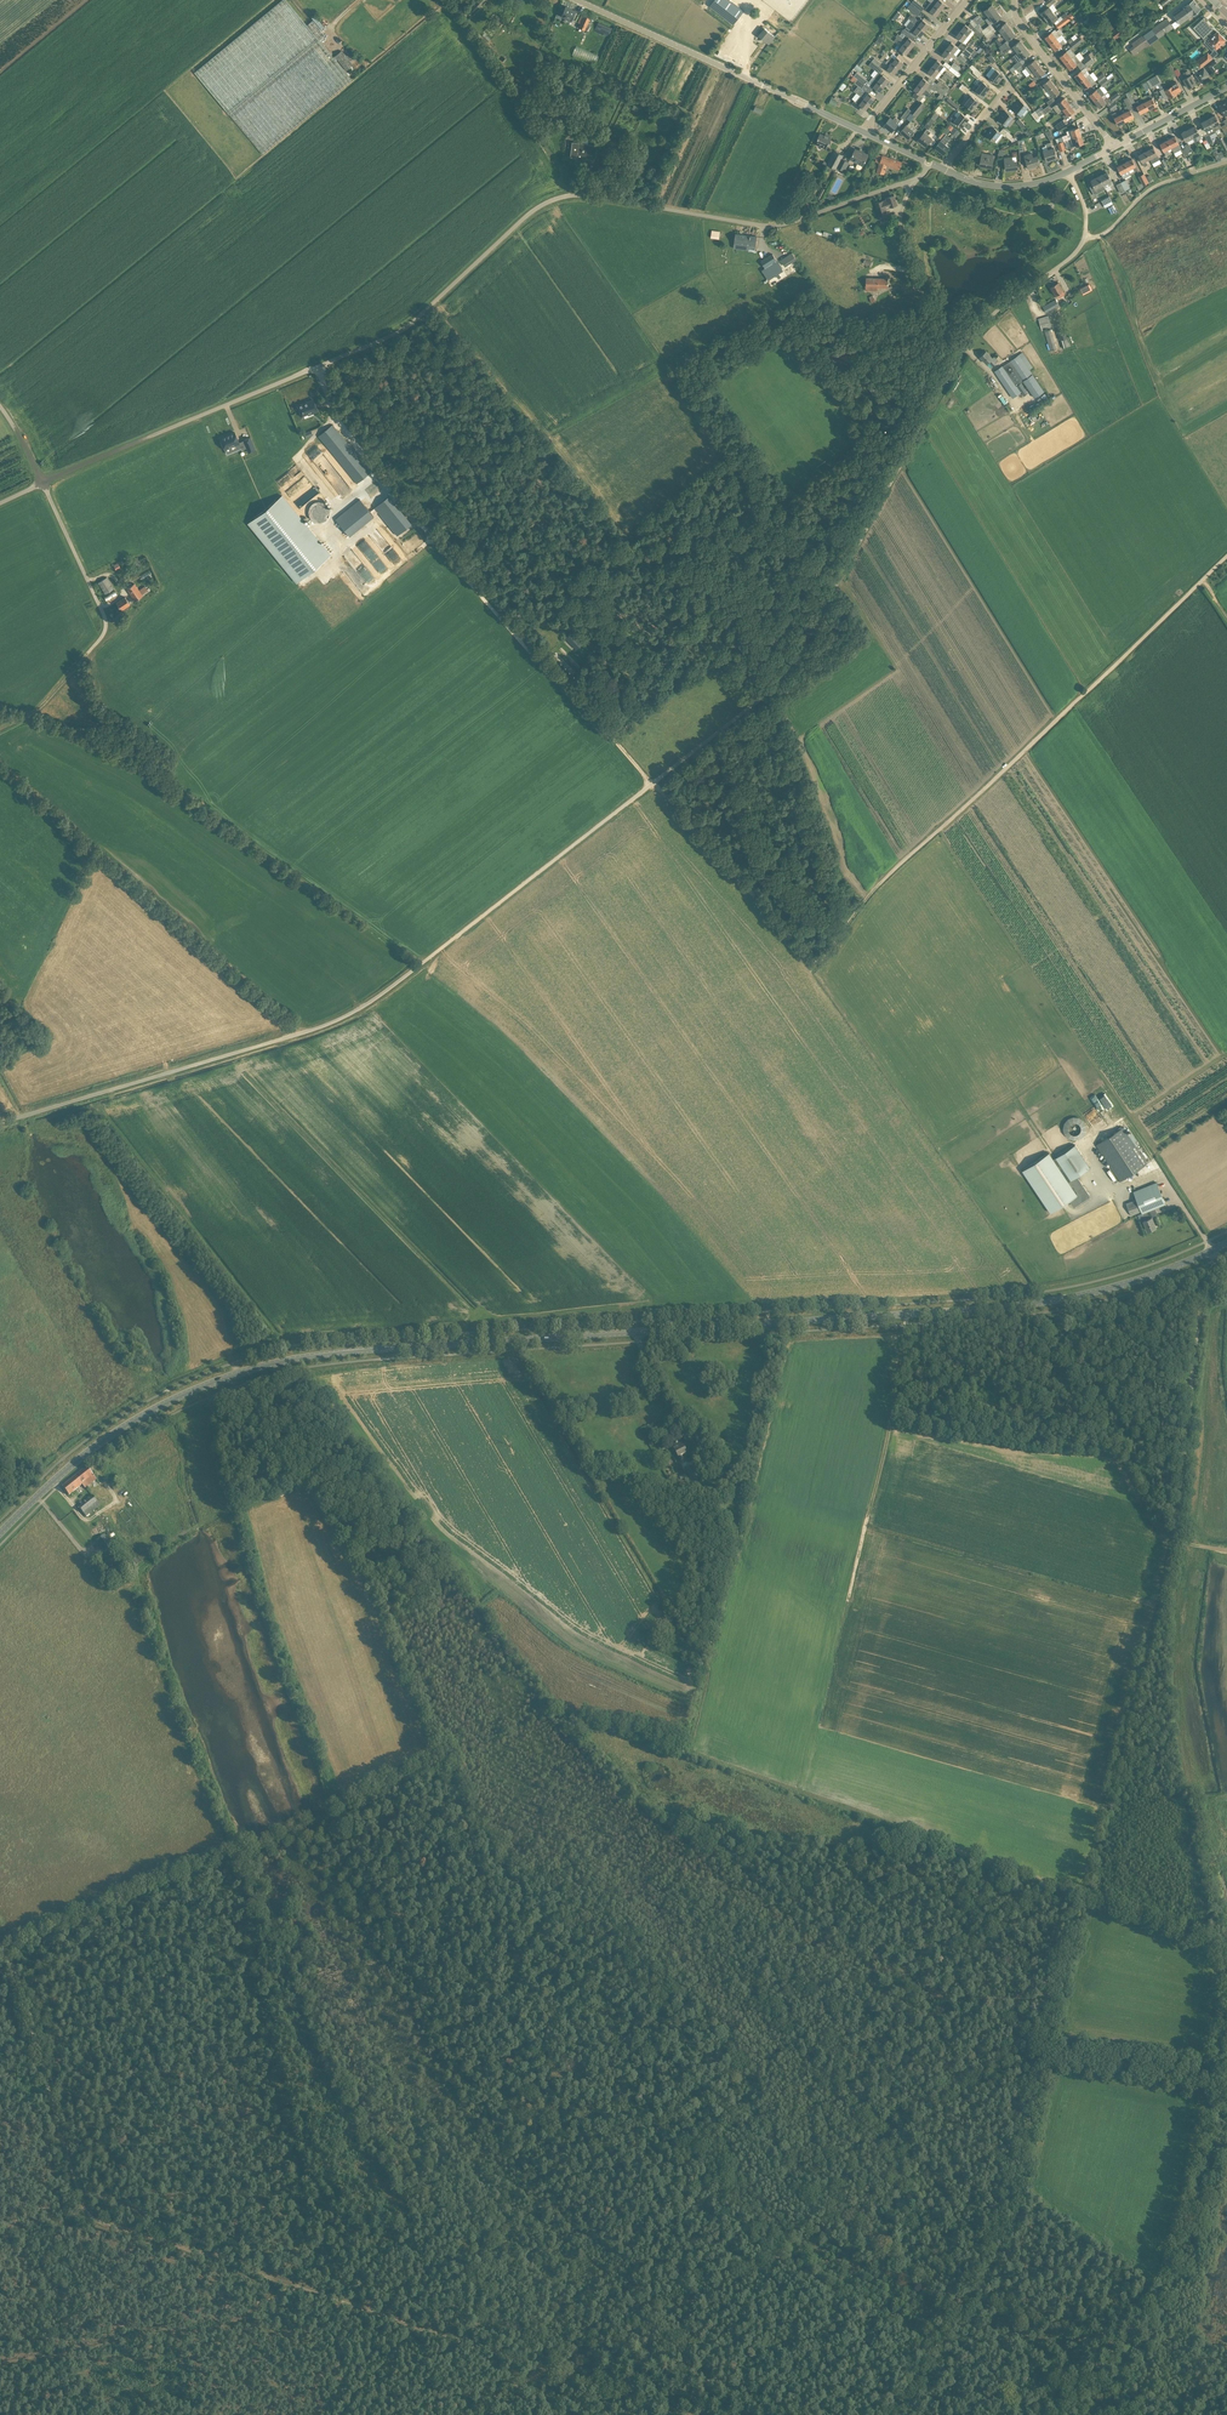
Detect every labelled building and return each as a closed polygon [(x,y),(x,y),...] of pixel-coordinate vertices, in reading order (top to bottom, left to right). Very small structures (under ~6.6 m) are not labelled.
[(263,154),(352,80),(320,41),(326,35),(314,20),(307,25),(286,0),(284,0),(196,73),(263,154)] [(476,10),(485,0),(476,0),(471,6),(476,10)] [(734,24),(744,11),(730,0),(715,0),(710,6),(734,24)] [(911,3),(922,11),(925,8),(915,0),(914,0),(911,3)] [(931,2),(941,10),(946,4),(941,0),(938,0),(937,2),(935,0),(928,0),(931,2)] [(1173,14),(1180,24),(1201,9),(1194,0),(1192,0),(1185,5),(1173,14)] [(936,16),(941,10),(931,2),(925,9),(929,12),(930,11),(936,16)] [(922,11),(911,3),(909,6),(912,9),(911,10),(918,15),(922,11)] [(984,10),(989,16),(997,10),(992,4),(984,10)] [(1049,6),(1041,13),(1045,19),(1054,12),(1057,10),(1053,4),(1049,6)] [(561,7),(558,14),(561,15),(560,16),(571,21),(576,10),(565,5),(564,8),(561,7)] [(997,10),(989,16),(994,22),(1002,16),(997,10)] [(1054,12),(1045,19),(1050,24),(1054,21),(1057,19),(1059,22),(1064,19),(1061,16),(1061,15),(1058,18),(1054,12)] [(578,27),(584,30),(590,17),(582,14),(578,23),(580,24),(578,27)] [(973,19),(977,25),(984,21),(979,14),(973,19)] [(1056,24),(1056,25),(1059,28),(1068,21),(1065,17),(1064,19),(1059,22),(1056,24)] [(1204,19),(1205,18),(1204,17),(1193,27),(1204,38),(1214,28),(1212,26),(1212,27),(1204,19)] [(921,18),(916,24),(925,31),(930,24),(921,18)] [(1167,18),(1132,43),(1137,51),(1149,42),(1150,44),(1173,27),(1171,24),(1167,18)] [(918,35),(920,37),(925,31),(916,24),(913,21),(911,20),(904,29),(916,38),(918,35)] [(594,31),(608,37),(612,27),(598,21),(594,31)] [(1001,31),(1003,34),(1011,28),(1006,22),(998,28),(1001,31)] [(970,23),(968,26),(972,29),(975,31),(974,32),(981,37),(984,34),(977,28),(970,23)] [(966,24),(961,30),(967,35),(972,29),(968,26),(966,24)] [(982,30),(985,34),(994,27),(991,24),(982,30)] [(1108,28),(1109,30),(1110,32),(1115,38),(1122,32),(1117,26),(1114,29),(1111,25),(1108,28)] [(994,27),(985,34),(987,37),(996,30),(994,27)] [(759,35),(769,44),(775,36),(765,28),(759,35)] [(1011,28),(1003,34),(1008,40),(1016,34),(1011,28)] [(1050,33),(1045,37),(1050,44),(1057,38),(1064,33),(1060,28),(1056,31),(1055,29),(1052,32),(1050,33)] [(902,41),(904,43),(911,48),(916,42),(913,40),(916,38),(904,29),(903,29),(902,31),(902,32),(900,35),(898,33),(896,36),(897,37),(899,39),(902,41)] [(961,30),(956,36),(962,41),(966,44),(970,37),(967,35),(961,30)] [(1204,41),(1213,51),(1225,40),(1217,32),(1213,36),(1212,35),(1209,38),(1208,37),(1204,41)] [(1073,41),(1070,43),(1073,47),(1083,40),(1080,36),(1073,41)] [(1057,38),(1050,44),(1055,50),(1062,45),(1065,42),(1063,39),(1060,42),(1057,38)] [(1013,46),(1018,52),(1025,47),(1020,40),(1013,46)] [(952,42),(947,48),(953,53),(958,47),(952,42)] [(911,48),(904,43),(900,49),(906,54),(911,48)] [(968,45),(966,48),(972,53),(976,57),(980,52),(978,50),(969,43),(968,45)] [(1007,45),(1001,50),(1003,53),(1004,54),(1010,49),(1007,45)] [(1025,47),(1018,52),(1023,59),(1030,53),(1025,47)] [(958,62),(960,59),(965,62),(959,57),(958,57),(953,53),(947,48),(942,54),(948,59),(951,56),(958,62)] [(966,48),(963,52),(965,54),(969,57),(972,53),(966,48)] [(1060,56),(1065,62),(1072,57),(1075,55),(1072,51),(1070,48),(1067,51),(1066,51),(1060,56)] [(342,51),(335,56),(337,58),(346,70),(353,64),(342,51)] [(1082,58),(1085,62),(1091,57),(1088,53),(1082,58)] [(1196,62),(1200,68),(1204,65),(1212,59),(1208,53),(1196,62)] [(961,54),(959,57),(965,62),(968,59),(964,56),(961,54)] [(988,57),(992,63),(996,60),(991,54),(988,57)] [(891,55),(888,59),(899,68),(904,62),(897,57),(896,58),(891,55)] [(1072,57),(1065,62),(1070,69),(1077,64),(1080,61),(1078,58),(1075,55),(1072,57)] [(863,57),(858,63),(862,66),(866,61),(863,57)] [(1085,62),(1087,65),(1094,60),(1091,57),(1085,62)] [(874,58),(872,61),(878,66),(881,63),(874,58)] [(899,68),(888,59),(886,62),(890,65),(888,69),(894,74),(899,68)] [(1030,74),(1033,71),(1040,66),(1035,59),(1025,67),(1030,74)] [(1212,59),(1204,65),(1208,69),(1212,66),(1216,63),(1212,59)] [(937,60),(933,65),(939,70),(944,65),(943,64),(937,60)] [(1013,65),(1016,69),(1023,64),(1020,60),(1013,65)] [(874,76),(873,76),(885,85),(890,79),(883,74),(884,74),(876,68),(878,66),(872,61),(869,64),(876,69),(872,74),(874,76)] [(954,62),(951,66),(958,71),(961,67),(954,62)] [(973,71),(979,77),(982,73),(973,64),(970,66),(974,71),(973,71)] [(1191,69),(1194,73),(1200,68),(1197,64),(1191,69)] [(939,70),(933,65),(928,72),(934,77),(939,70)] [(1016,69),(1013,65),(1008,70),(1008,71),(1006,72),(1008,75),(1014,70),(1016,69)] [(1167,66),(1173,77),(1176,75),(1174,70),(1172,68),(1170,65),(1167,66)] [(958,71),(951,66),(949,69),(959,77),(962,74),(958,71)] [(1040,66),(1033,71),(1036,75),(1033,77),(1035,80),(1039,77),(1039,78),(1045,73),(1040,66)] [(1075,75),(1080,82),(1090,74),(1085,67),(1081,70),(1075,75)] [(1196,75),(1201,81),(1209,75),(1204,68),(1198,73),(1197,72),(1196,73),(1197,74),(1196,75)] [(989,77),(997,83),(1004,75),(996,69),(989,77)] [(1183,79),(1188,88),(1196,83),(1191,74),(1190,75),(1187,70),(1184,73),(1186,77),(1183,79)] [(858,78),(858,79),(865,84),(868,80),(857,72),(855,75),(858,78)] [(944,75),(947,76),(952,80),(953,78),(946,72),(944,75)] [(1090,74),(1080,82),(1085,88),(1092,83),(1095,80),(1096,79),(1099,82),(1105,77),(1102,72),(1097,77),(1093,72),(1090,74)] [(885,85),(873,76),(871,79),(874,81),(871,84),(874,86),(874,87),(880,92),(885,85)] [(923,77),(919,83),(929,91),(934,85),(923,77)] [(1099,82),(1102,86),(1109,81),(1106,77),(1099,82)] [(1045,86),(1048,90),(1055,85),(1050,78),(1043,83),(1043,84),(1040,86),(1042,89),(1045,86)] [(1151,78),(1147,80),(1151,87),(1155,85),(1151,78)] [(865,84),(858,79),(855,82),(862,87),(865,84)] [(940,80),(937,84),(947,91),(950,87),(940,80)] [(972,90),(973,92),(977,95),(979,92),(984,96),(991,88),(983,81),(979,86),(976,85),(972,90)] [(1150,87),(1147,81),(1142,83),(1146,90),(1150,87)] [(1165,87),(1160,90),(1165,99),(1169,97),(1170,98),(1177,94),(1177,93),(1181,90),(1176,81),(1171,83),(1172,85),(1166,89),(1165,87)] [(929,91),(919,83),(914,89),(916,91),(913,95),(920,101),(923,96),(920,94),(923,91),(926,94),(927,93),(928,94),(927,95),(930,97),(932,94),(930,93),(930,92),(929,91)] [(959,87),(966,93),(969,89),(962,83),(959,87)] [(947,91),(937,84),(934,88),(936,90),(936,89),(943,95),(944,94),(945,95),(945,94),(946,95),(948,92),(947,91)] [(1060,92),(1055,85),(1048,90),(1051,94),(1048,97),(1050,99),(1053,97),(1060,92)] [(857,86),(854,90),(857,93),(860,95),(871,103),(876,97),(869,92),(864,89),(863,91),(857,86)] [(1096,89),(1090,94),(1095,101),(1101,96),(1105,93),(1100,87),(1096,89)] [(1110,97),(1113,101),(1120,96),(1117,92),(1110,97)] [(1149,99),(1144,102),(1148,109),(1156,105),(1153,98),(1152,98),(1150,94),(1147,95),(1149,99)] [(855,100),(852,104),(859,109),(862,106),(866,109),(871,103),(860,95),(856,101),(855,100)] [(965,103),(973,110),(979,102),(971,95),(965,103)] [(1101,96),(1095,101),(1100,108),(1106,103),(1106,102),(1110,100),(1108,97),(1104,100),(1101,96)] [(946,100),(950,104),(957,109),(960,106),(949,97),(946,100)] [(1058,113),(1063,109),(1070,104),(1065,97),(1058,103),(1053,107),(1058,113)] [(1127,111),(1122,113),(1126,121),(1134,117),(1130,110),(1133,108),(1127,97),(1123,99),(1126,105),(1124,107),(1126,111),(1126,110),(1127,111)] [(912,111),(907,117),(911,120),(907,125),(907,124),(901,131),(908,138),(913,133),(913,134),(914,133),(917,129),(912,125),(914,123),(911,120),(915,115),(917,116),(923,109),(922,109),(925,105),(924,104),(924,103),(920,100),(912,111)] [(1013,108),(1021,114),(1028,106),(1020,100),(1013,108)] [(1148,109),(1144,102),(1140,104),(1138,100),(1135,102),(1137,106),(1140,113),(1148,109)] [(1108,106),(1111,110),(1118,105),(1115,101),(1108,106)] [(1070,104),(1063,109),(1066,113),(1062,116),(1065,118),(1068,115),(1068,116),(1075,111),(1070,104)] [(1044,112),(1045,114),(1052,108),(1049,105),(1042,110),(1044,112)] [(908,108),(902,116),(906,119),(907,117),(912,111),(908,108)] [(958,123),(963,127),(969,119),(959,110),(958,112),(957,112),(956,114),(956,115),(958,117),(955,120),(953,118),(950,121),(955,126),(958,123)] [(927,122),(932,126),(940,115),(936,111),(927,122)] [(999,119),(1007,125),(1007,124),(1012,117),(1013,117),(1005,111),(999,119)] [(1032,114),(1036,120),(1040,117),(1039,116),(1037,114),(1035,111),(1032,114)] [(1126,121),(1122,113),(1118,116),(1116,112),(1112,113),(1115,117),(1114,118),(1118,125),(1126,121)] [(1215,115),(1209,118),(1215,131),(1221,127),(1222,127),(1221,126),(1215,115)] [(884,125),(892,131),(900,120),(895,116),(893,119),(890,117),(884,125)] [(1016,121),(1022,128),(1025,125),(1019,118),(1016,121)] [(1209,118),(1202,122),(1204,126),(1208,133),(1209,135),(1210,134),(1215,131),(1209,118)] [(1054,125),(1057,129),(1065,123),(1062,119),(1054,125)] [(947,128),(959,137),(962,132),(950,124),(947,128)] [(1195,125),(1188,129),(1193,137),(1195,142),(1203,137),(1202,136),(1201,137),(1199,134),(1200,134),(1197,130),(1195,125)] [(993,126),(986,134),(994,140),(1001,133),(999,131),(993,126)] [(1068,134),(1062,136),(1064,140),(1069,139),(1074,137),(1081,135),(1079,127),(1071,129),(1071,130),(1067,131),(1068,134)] [(918,140),(926,146),(928,142),(931,144),(935,140),(929,135),(931,131),(927,128),(918,140)] [(1188,129),(1182,132),(1186,141),(1193,137),(1188,129)] [(1045,132),(1050,140),(1054,138),(1050,130),(1045,132)] [(1008,132),(1005,135),(1011,140),(1014,137),(1009,132),(1008,132)] [(816,141),(827,147),(832,137),(828,135),(828,137),(820,133),(816,141)] [(1208,133),(1204,135),(1207,139),(1209,143),(1213,141),(1212,138),(1210,134),(1209,135),(1208,133)] [(1074,137),(1069,139),(1071,143),(1072,147),(1076,145),(1076,146),(1084,143),(1081,135),(1074,137)] [(1175,136),(1167,140),(1171,147),(1174,153),(1181,149),(1185,156),(1188,154),(1188,153),(1185,147),(1182,149),(1175,136)] [(946,144),(949,140),(944,137),(936,147),(943,153),(949,146),(946,144)] [(570,156),(584,158),(598,160),(601,140),(589,139),(588,140),(580,139),(579,142),(572,141),(570,156)] [(1171,147),(1167,140),(1160,144),(1164,151),(1166,155),(1169,153),(1167,149),(1171,147)] [(1058,143),(1060,151),(1066,149),(1063,141),(1059,142),(1058,143)] [(1044,151),(1045,155),(1047,160),(1057,157),(1054,147),(1053,147),(1051,142),(1046,143),(1048,149),(1044,151)] [(1154,147),(1146,151),(1150,158),(1152,163),(1160,159),(1154,147)] [(855,149),(850,159),(858,163),(856,166),(857,168),(859,169),(862,168),(869,155),(863,152),(862,152),(855,149)] [(837,168),(838,166),(843,157),(844,154),(836,150),(828,164),(837,168)] [(1217,150),(1213,152),(1217,158),(1224,156),(1221,151),(1218,152),(1217,150)] [(1150,158),(1146,151),(1139,155),(1142,162),(1143,162),(1145,166),(1148,164),(1146,160),(1150,158)] [(1036,164),(1040,163),(1037,155),(1033,156),(1032,152),(1025,155),(1029,169),(1037,166),(1036,164)] [(980,165),(992,167),(994,155),(982,153),(981,159),(979,158),(978,163),(980,163),(980,165)] [(877,171),(884,174),(887,166),(899,170),(902,162),(883,155),(877,171)] [(1012,157),(1004,158),(1005,164),(1006,170),(1018,168),(1017,160),(1017,156),(1012,157)] [(843,157),(838,166),(845,170),(850,161),(843,157)] [(1132,158),(1125,162),(1128,170),(1133,167),(1135,171),(1138,170),(1136,166),(1132,158)] [(1128,170),(1125,162),(1117,166),(1123,178),(1131,174),(1128,170)] [(1107,171),(1099,176),(1105,188),(1113,183),(1112,180),(1107,171)] [(1149,182),(1146,177),(1144,173),(1139,176),(1143,185),(1149,182)] [(1105,188),(1099,176),(1091,180),(1094,185),(1090,186),(1094,195),(1106,189),(1105,188)] [(1126,179),(1121,182),(1125,190),(1130,188),(1126,179)] [(1121,193),(1122,192),(1125,190),(1121,182),(1116,184),(1121,193)] [(834,200),(836,196),(828,192),(826,196),(834,200)] [(886,199),(875,203),(880,216),(888,213),(886,208),(898,204),(894,194),(885,197),(886,199)] [(1104,205),(1112,200),(1109,196),(1101,200),(1104,205)] [(715,238),(715,234),(720,234),(720,231),(712,230),(711,237),(715,238)] [(749,248),(755,249),(757,236),(736,233),(734,242),(749,245),(749,248)] [(793,251),(781,259),(785,266),(798,259),(793,251)] [(767,257),(761,261),(765,267),(771,264),(767,257)] [(888,278),(866,277),(866,290),(878,290),(878,287),(888,287),(888,278)] [(1065,294),(1064,291),(1058,282),(1051,286),(1056,295),(1058,298),(1065,294)] [(1042,306),(1045,312),(1059,305),(1056,299),(1042,306)] [(1050,328),(1052,328),(1049,315),(1038,319),(1042,331),(1044,330),(1050,351),(1057,349),(1050,328)] [(919,323),(913,329),(918,334),(924,329),(919,323)] [(1058,331),(1062,348),(1070,346),(1066,329),(1058,331)] [(854,351),(831,343),(829,349),(827,354),(835,357),(851,363),(854,355),(853,354),(854,351)] [(987,363),(989,361),(993,365),(998,360),(994,356),(993,358),(986,351),(980,356),(987,363)] [(1012,396),(1020,390),(1017,385),(1023,381),(1035,398),(1044,391),(1033,374),(1021,358),(1025,355),(1023,352),(995,371),(1002,381),(1012,396)] [(820,387),(831,381),(825,371),(814,377),(820,387)] [(1021,383),(1017,385),(1024,395),(1028,392),(1021,383)] [(877,390),(872,393),(877,402),(883,399),(877,390)] [(313,399),(297,406),(301,416),(304,415),(305,418),(314,414),(313,412),(318,411),(313,399)] [(1039,412),(1036,414),(1042,424),(1045,422),(1039,412)] [(845,416),(840,419),(847,429),(852,426),(845,416)] [(318,436),(357,483),(371,472),(332,424),(318,436)] [(235,432),(220,438),(225,449),(239,443),(235,432)] [(251,436),(243,439),(248,452),(256,449),(251,436)] [(288,480),(295,474),(297,476),(300,473),(294,465),(283,475),(288,480)] [(276,480),(281,486),(284,484),(279,477),(276,480)] [(331,555),(282,495),(249,522),(297,582),(331,555)] [(374,507),(397,535),(412,524),(389,495),(374,507)] [(335,518),(350,536),(374,516),(359,498),(335,518)] [(311,504),(309,508),(309,510),(308,512),(310,517),(312,520),(316,522),(321,522),(325,521),(327,519),(329,516),(330,513),(329,508),(327,505),(325,503),(321,501),(316,501),(314,502),(311,504)] [(98,581),(105,593),(114,587),(107,576),(98,581)] [(135,600),(143,595),(137,586),(134,588),(132,585),(127,588),(135,600)] [(104,595),(108,601),(117,594),(114,589),(104,595)] [(117,602),(122,609),(127,606),(130,604),(125,596),(117,602)] [(579,637),(572,644),(580,652),(587,645),(579,637)] [(1119,1115),(1105,1089),(1097,1094),(1100,1099),(1097,1101),(1095,1099),(1093,1100),(1106,1122),(1119,1115)] [(1123,1127),(1097,1144),(1121,1180),(1147,1163),(1123,1127)] [(1049,1152),(1023,1170),(1051,1212),(1070,1200),(1073,1205),(1082,1198),(1081,1197),(1086,1193),(1075,1177),(1090,1167),(1075,1144),(1053,1159),(1049,1152)] [(1126,1203),(1131,1215),(1142,1210),(1142,1212),(1143,1212),(1147,1210),(1165,1203),(1157,1182),(1134,1192),(1137,1199),(1126,1203)] [(1150,1217),(1147,1210),(1143,1212),(1146,1219),(1144,1220),(1148,1230),(1156,1227),(1152,1216),(1150,1217)] [(676,1443),(673,1445),(679,1457),(681,1461),(684,1460),(682,1455),(687,1453),(681,1441),(678,1443),(678,1442),(676,1443)] [(686,1469),(694,1486),(702,1482),(694,1465),(686,1469)] [(89,1467),(64,1487),(70,1495),(84,1484),(86,1488),(98,1479),(89,1467)] [(97,1501),(93,1496),(79,1507),(87,1516),(89,1514),(87,1510),(97,1501)] [(126,1522),(131,1518),(124,1509),(119,1513),(126,1522)] [(96,1540),(102,1548),(110,1542),(104,1534),(96,1540)] [(99,1567),(103,1572),(114,1565),(110,1560),(99,1567)]
